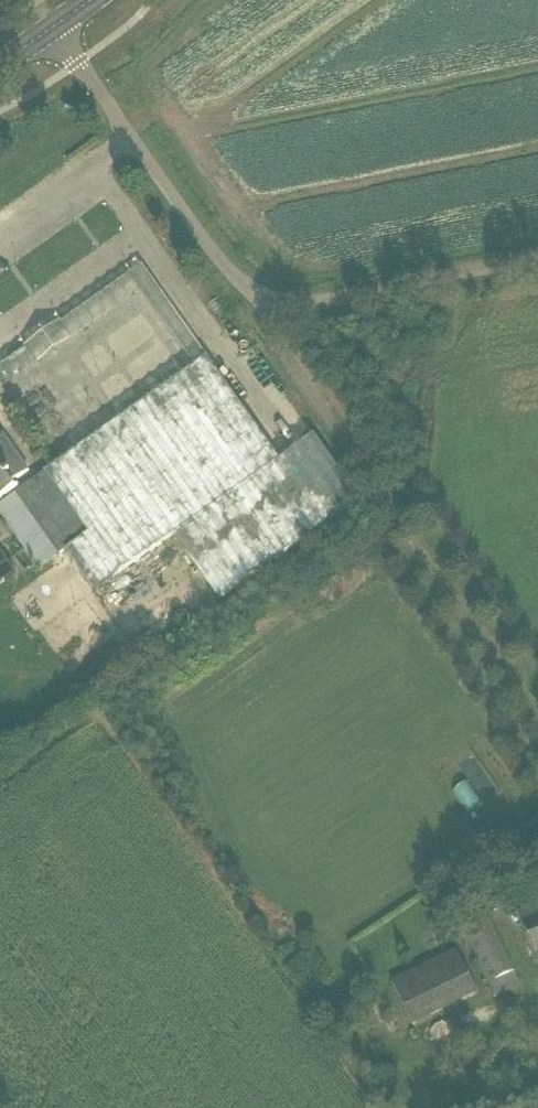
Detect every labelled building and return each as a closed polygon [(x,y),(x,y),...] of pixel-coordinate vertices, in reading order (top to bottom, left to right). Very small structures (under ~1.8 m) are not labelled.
[(21,491),(64,552),(93,593),(174,535),(220,601),(359,502),(313,436),(279,461),(218,374),(207,359),(194,368),(54,467),(21,491)] [(17,488),(14,482),(27,473),(2,437),(0,439),(0,500),(14,490),(17,488)] [(64,552),(21,491),(17,493),(14,490),(0,500),(0,517),(17,540),(38,571),(60,555),(64,552)] [(16,574),(0,552),(0,585),(16,574)] [(537,954),(537,904),(516,913),(534,955),(537,954)] [(494,997),(521,985),(487,918),(461,931),(494,997)] [(458,950),(391,976),(409,1022),(476,996),(458,950)] [(512,1107),(534,1107),(528,1096),(511,1104),(512,1107)]
